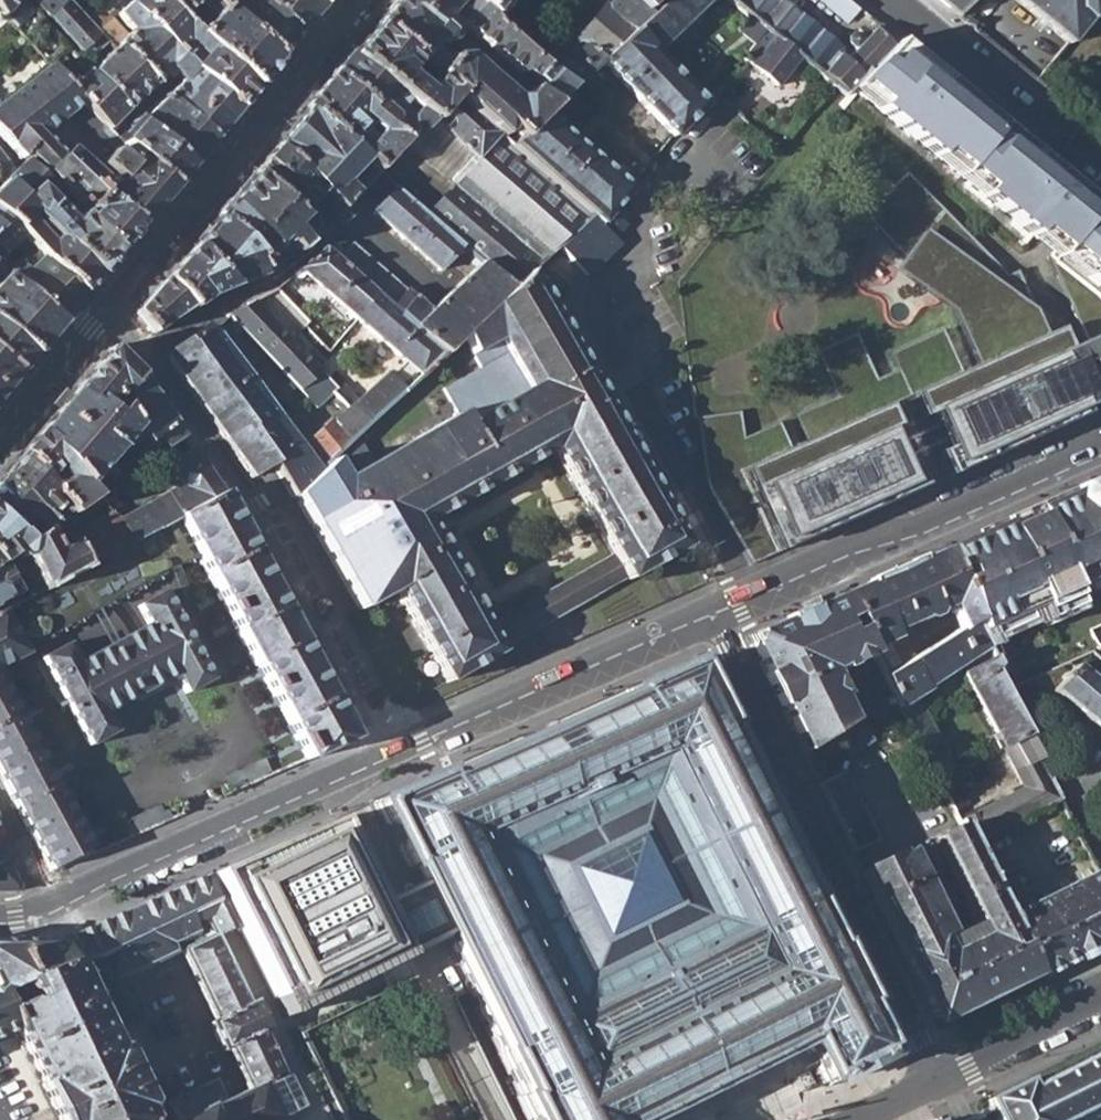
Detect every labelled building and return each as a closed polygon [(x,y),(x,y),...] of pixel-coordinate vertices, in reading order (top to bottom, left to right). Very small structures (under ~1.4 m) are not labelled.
[(6,13),(21,0),(0,0),(0,7),(6,13)] [(38,4),(82,50),(89,44),(101,35),(68,1),(69,0),(43,0),(38,4)] [(183,55),(191,47),(202,58),(192,67),(198,72),(199,70),(238,108),(254,88),(197,32),(180,16),(164,0),(134,0),(132,2),(183,55)] [(180,16),(195,3),(210,19),(197,32),(254,88),(277,61),(215,0),(164,0),(180,16)] [(277,61),(299,34),(260,0),(215,0),(277,61)] [(299,34),(312,17),(320,7),(313,0),(260,0),(299,34)] [(574,87),(555,72),(489,18),(469,0),(400,0),(380,24),(421,63),(437,78),(457,97),(507,143),(541,114),(574,87)] [(489,18),(504,0),(469,0),(489,18)] [(555,72),(574,87),(602,63),(634,35),(654,18),(637,0),(614,0),(555,72)] [(634,35),(652,57),(716,0),(676,0),(654,18),(634,35)] [(654,18),(676,0),(637,0),(654,18)] [(776,36),(798,54),(833,82),(847,93),(866,69),(868,72),(881,58),(897,38),(878,22),(865,41),(855,51),(845,62),(840,57),(842,53),(781,0),(732,0),(776,36)] [(844,20),(857,6),(851,0),(820,0),(844,20)] [(972,0),(935,0),(957,18),(972,0)] [(1069,45),(1100,6),(1100,0),(1017,0),(1015,2),(1069,45)] [(115,48),(153,85),(168,71),(173,75),(176,70),(184,76),(179,81),(166,97),(211,141),(238,108),(199,70),(198,72),(192,67),(183,55),(132,2),(116,15),(131,31),(115,48)] [(380,24),(354,54),(432,122),(457,97),(437,78),(422,91),(407,75),(421,63),(380,24)] [(848,44),(855,51),(865,41),(858,33),(850,37),(848,44)] [(101,35),(89,44),(95,52),(108,41),(101,35)] [(634,35),(602,63),(669,141),(703,114),(652,57),(634,35)] [(772,86),(798,54),(776,36),(740,69),(742,71),(746,68),(772,86)] [(92,72),(126,110),(153,85),(115,48),(92,72)] [(405,147),(411,144),(432,122),(354,54),(351,52),(334,72),(383,114),(377,120),(387,129),(390,127),(403,144),(405,147)] [(49,65),(69,88),(82,79),(63,57),(49,65)] [(48,173),(63,157),(41,136),(82,103),(69,88),(49,65),(0,103),(0,134),(21,157),(26,153),(48,173)] [(934,125),(881,80),(878,81),(868,72),(866,69),(847,93),(959,184),(977,160),(982,155),(971,145),(966,151),(934,125)] [(164,96),(166,97),(179,81),(173,75),(168,71),(153,85),(164,96)] [(382,166),(403,144),(390,127),(387,129),(375,141),(362,131),(374,117),(377,120),(383,114),(334,72),(305,106),(308,108),(365,162),(375,172),(382,166)] [(936,104),(989,146),(995,138),(1005,126),(994,119),(946,79),(933,95),(936,104)] [(211,141),(166,97),(140,122),(188,169),(211,141)] [(461,249),(481,266),(512,293),(527,278),(551,256),(589,220),(507,143),(457,97),(432,122),(475,162),(451,188),(441,199),(417,175),(409,178),(396,191),(461,249)] [(342,183),(365,162),(308,108),(275,146),(339,209),(352,197),(342,183)] [(119,125),(112,132),(174,186),(188,169),(140,122),(126,110),(116,120),(119,125)] [(626,195),(541,114),(507,143),(589,220),(551,256),(585,278),(614,248),(608,242),(620,229),(606,216),(626,195)] [(934,125),(966,151),(971,145),(939,118),(934,125)] [(411,144),(451,188),(475,162),(432,122),(411,144)] [(1087,193),(1005,126),(995,138),(989,146),(982,155),(977,160),(959,184),(973,195),(990,175),(1085,254),(1100,270),(1100,204),(1087,193)] [(63,157),(139,229),(174,186),(112,132),(107,128),(103,133),(108,138),(104,143),(111,151),(99,166),(110,175),(107,179),(71,147),(63,157)] [(341,212),(339,209),(275,146),(253,171),(255,173),(314,238),(341,212)] [(12,166),(0,150),(0,176),(12,166)] [(63,157),(48,173),(83,209),(78,215),(117,255),(139,229),(63,157)] [(54,238),(99,278),(117,255),(78,215),(69,223),(42,197),(51,188),(24,163),(3,186),(31,215),(54,238)] [(388,173),(382,166),(375,172),(377,174),(384,179),(388,173)] [(312,240),(314,238),(255,173),(231,200),(285,263),(312,240)] [(1046,255),(1084,342),(1063,351),(1054,331),(1045,335),(1017,271),(1008,275),(907,173),(865,214),(907,256),(897,270),(954,311),(978,365),(950,377),(931,336),(879,359),(886,375),(866,384),(845,338),(804,356),(825,403),(794,417),(805,442),(789,449),(778,424),(743,440),(739,412),(691,418),(692,461),(701,487),(745,565),(1100,407),(1100,299),(1046,255)] [(377,184),(384,179),(377,174),(372,180),(377,184)] [(54,238),(48,244),(25,222),(31,215),(3,186),(0,189),(0,220),(20,237),(83,296),(99,278),(54,238)] [(442,270),(461,249),(396,191),(392,188),(373,210),(442,270)] [(995,195),(986,206),(1020,233),(1023,236),(1034,224),(995,195)] [(266,275),(285,263),(231,200),(229,197),(216,214),(219,216),(266,275)] [(260,279),(266,275),(219,216),(194,247),(231,290),(260,279)] [(12,244),(20,237),(0,220),(0,256),(12,244)] [(1045,234),(1034,224),(1023,236),(1036,246),(1045,234)] [(4,277),(59,326),(83,296),(20,237),(12,244),(21,258),(12,268),(4,277)] [(351,246),(323,249),(393,307),(449,350),(512,293),(481,266),(431,310),(351,246)] [(205,301),(231,290),(194,247),(166,282),(188,310),(190,312),(205,301)] [(310,282),(368,329),(393,307),(323,249),(296,270),(301,274),(310,282)] [(12,268),(0,258),(0,273),(4,277),(12,268)] [(292,279),(304,290),(310,282),(301,274),(296,270),(288,276),(292,279)] [(276,299),(289,292),(289,288),(293,285),(292,279),(288,276),(270,289),(276,299)] [(33,356),(59,326),(4,277),(0,281),(0,328),(33,356)] [(687,553),(527,278),(512,293),(449,350),(421,376),(439,403),(446,399),(450,407),(488,386),(473,359),(501,344),(529,393),(474,424),(469,415),(462,419),(461,416),(434,430),(428,420),(409,432),(414,443),(299,506),(358,611),(392,592),(445,686),(499,656),(497,651),(484,630),(426,524),(555,454),(614,556),(629,583),(656,569),(687,553)] [(150,335),(188,310),(166,282),(165,280),(136,313),(150,335)] [(227,315),(302,391),(323,374),(254,301),(227,315)] [(413,384),(421,376),(449,350),(393,307),(368,329),(374,334),(420,371),(413,375),(408,375),(405,379),(406,385),(411,386),(413,384)] [(280,416),(219,333),(213,327),(164,359),(249,477),(274,463),(272,461),(274,460),(255,436),(261,432),(280,416)] [(18,375),(33,356),(0,328),(0,360),(18,375)] [(110,347),(76,389),(106,415),(140,376),(110,347)] [(18,375),(0,360),(0,396),(18,375)] [(354,438),(396,400),(404,392),(388,374),(335,421),(354,438)] [(76,389),(22,457),(60,503),(68,512),(52,526),(60,534),(79,519),(75,510),(97,498),(102,502),(122,478),(110,456),(130,443),(145,464),(144,462),(181,435),(140,376),(106,415),(76,389)] [(425,397),(413,384),(411,386),(404,392),(396,400),(406,412),(425,397)] [(317,465),(280,416),(261,432),(255,436),(274,460),(272,461),(274,463),(291,496),(320,470),(317,465)] [(335,421),(333,418),(309,439),(323,458),(317,465),(320,470),(354,438),(335,421)] [(178,486),(117,521),(130,543),(220,493),(221,492),(190,449),(169,464),(178,486)] [(117,457),(126,474),(133,473),(137,468),(126,451),(117,457)] [(22,457),(4,478),(52,526),(68,512),(60,503),(22,457)] [(0,484),(0,517),(29,542),(52,526),(4,478),(0,484)] [(1100,578),(1100,495),(1092,484),(943,551),(971,614),(969,615),(979,632),(1100,578)] [(244,537),(220,493),(130,543),(82,568),(52,585),(65,610),(132,575),(135,580),(195,550),(304,759),(350,739),(335,710),(333,711),(296,644),(300,642),(281,606),(278,607),(241,539),(244,537)] [(110,514),(66,539),(74,548),(82,568),(130,543),(117,521),(110,514)] [(42,590),(44,589),(52,585),(82,568),(74,548),(66,539),(60,534),(52,526),(29,542),(0,517),(0,565),(0,566),(1,566),(3,564),(14,555),(18,562),(25,561),(42,590)] [(943,551),(840,596),(898,705),(900,710),(907,726),(937,778),(953,770),(914,696),(925,689),(924,684),(970,656),(986,647),(979,632),(969,615),(971,614),(943,551)] [(497,651),(629,583),(614,556),(484,630),(497,651)] [(1,566),(0,567),(0,604),(17,594),(1,566)] [(44,589),(42,590),(30,597),(0,613),(0,672),(26,657),(15,637),(44,622),(43,618),(55,611),(44,589)] [(40,657),(86,746),(112,733),(102,714),(171,678),(182,695),(207,682),(162,592),(135,606),(146,625),(74,661),(65,644),(40,657)] [(865,716),(907,726),(900,710),(898,705),(840,596),(814,607),(745,636),(773,693),(802,750),(827,737),(834,732),(854,718),(865,716)] [(991,658),(986,647),(970,656),(974,666),(991,658)] [(993,664),(991,658),(974,666),(961,674),(999,745),(1023,733),(992,675),(993,664)] [(709,1091),(800,1046),(802,1051),(819,1083),(822,1081),(824,1086),(884,1057),(881,1052),(886,1050),(866,1009),(868,1007),(834,936),(829,938),(809,896),(805,898),(722,730),(728,727),(696,661),(689,661),(623,691),(623,692),(443,774),(441,770),(374,800),(372,806),(405,874),(410,872),(418,888),(434,921),(499,1053),(496,1054),(517,1096),(514,1098),(524,1119),(652,1119),(709,1091)] [(1070,664),(1044,676),(1053,681),(1047,689),(1100,735),(1100,691),(1070,664)] [(50,875),(94,856),(0,677),(0,781),(50,875)] [(817,781),(834,732),(827,737),(802,750),(817,781)] [(958,819),(960,823),(973,841),(1060,797),(1023,733),(999,745),(953,770),(937,778),(953,810),(967,800),(957,779),(1004,755),(1019,786),(958,819)] [(842,770),(817,781),(852,851),(874,838),(842,770)] [(334,822),(203,879),(217,904),(222,901),(271,999),(366,954),(376,974),(402,961),(393,941),(376,908),(334,822)] [(1007,914),(973,841),(960,823),(931,838),(940,860),(948,855),(979,920),(947,936),(945,931),(948,929),(921,876),(910,881),(896,853),(862,871),(906,962),(924,998),(933,1017),(1032,969),(1007,914)] [(0,851),(0,892),(13,892),(17,884),(0,851)] [(1007,914),(1032,969),(1036,976),(1074,958),(1075,960),(1092,952),(1092,948),(1100,944),(1100,877),(1096,867),(1007,914)] [(203,879),(55,943),(67,967),(76,965),(96,959),(108,985),(176,953),(173,946),(197,933),(192,924),(204,919),(212,936),(230,928),(217,904),(203,879)] [(376,908),(393,941),(412,932),(434,921),(418,888),(396,899),(376,908)] [(268,1051),(212,936),(184,949),(217,1020),(210,1023),(223,1051),(230,1048),(249,1088),(263,1084),(280,1077),(268,1051)] [(21,987),(67,967),(55,943),(0,945),(0,996),(21,987)] [(145,1114),(148,1103),(120,1049),(114,1049),(76,965),(67,967),(21,987),(28,1001),(5,1013),(11,1032),(38,1085),(36,1086),(52,1119),(148,1119),(145,1114)] [(11,1032),(5,1013),(0,1003),(0,1037),(11,1032)] [(1031,1096),(1028,1091),(988,1110),(993,1119),(1086,1119),(1100,1113),(1100,1060),(1031,1096)] [(806,1080),(801,1069),(790,1075),(796,1085),(806,1080)] [(206,1110),(226,1099),(217,1080),(170,1101),(178,1119),(187,1119),(206,1110)] [(211,1119),(282,1119),(263,1084),(249,1088),(226,1099),(206,1110),(211,1119)] [(206,1110),(187,1119),(211,1119),(206,1110)]
